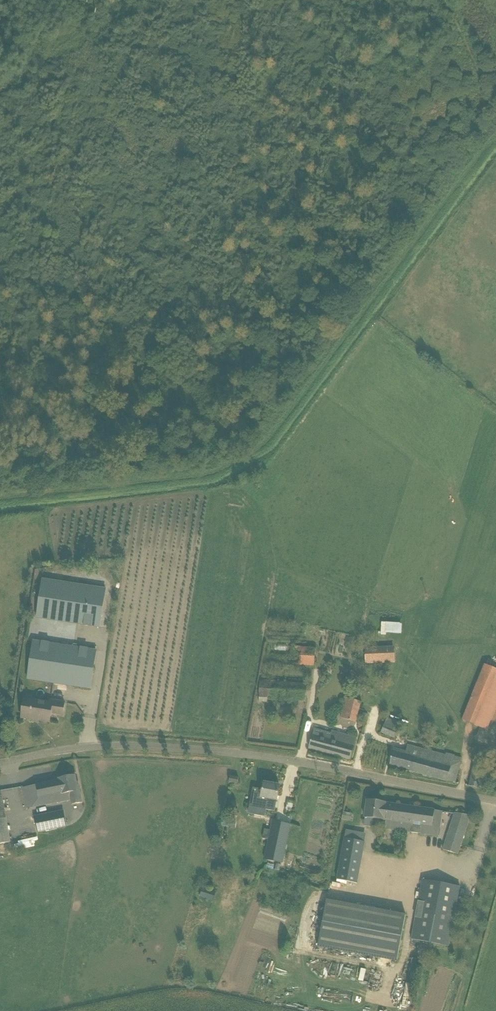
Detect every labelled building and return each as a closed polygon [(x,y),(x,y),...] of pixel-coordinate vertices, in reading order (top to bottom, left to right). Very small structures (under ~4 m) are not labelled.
[(43,580),(37,617),(100,627),(106,589),(43,580)] [(33,641),(28,679),(91,689),(97,651),(33,641)] [(295,647),(295,651),(294,663),(294,666),(315,667),(316,648),(295,647)] [(395,648),(362,649),(363,661),(396,660),(395,648)] [(478,726),(495,682),(495,669),(485,665),(463,720),(478,726)] [(259,697),(306,700),(307,684),(260,681),(259,697)] [(346,698),(341,718),(356,722),(361,702),(346,698)] [(34,703),(25,702),(24,702),(22,717),(50,722),(51,713),(63,715),(65,703),(50,701),(50,703),(34,701),(34,703)] [(381,733),(395,738),(401,723),(387,718),(381,733)] [(309,749),(350,760),(356,738),(332,731),(330,737),(314,733),(309,749)] [(447,781),(455,783),(461,762),(454,760),(454,758),(408,745),(405,754),(394,751),(390,765),(447,781)] [(475,760),(473,769),(489,772),(491,763),(475,760)] [(59,780),(22,788),(26,809),(71,800),(72,805),(82,803),(78,782),(77,782),(75,775),(59,778),(59,780)] [(262,797),(252,795),(249,807),(275,811),(277,800),(280,786),(264,783),(262,797)] [(0,791),(0,844),(10,842),(1,791),(0,791)] [(440,828),(442,812),(442,811),(386,803),(367,800),(365,817),(365,818),(364,826),(373,827),(374,819),(386,820),(385,829),(438,836),(439,828),(440,828)] [(68,826),(64,810),(35,817),(38,832),(68,826)] [(458,854),(470,815),(455,813),(443,850),(458,854)] [(290,825),(273,822),(270,837),(274,838),(265,864),(279,868),(289,840),(288,839),(290,825)] [(337,880),(357,883),(366,834),(346,831),(337,880)] [(461,887),(423,880),(410,939),(450,947),(461,887)] [(385,911),(360,906),(327,900),(319,945),(398,960),(406,915),(385,911)] [(369,983),(372,970),(361,968),(358,980),(369,983)]
